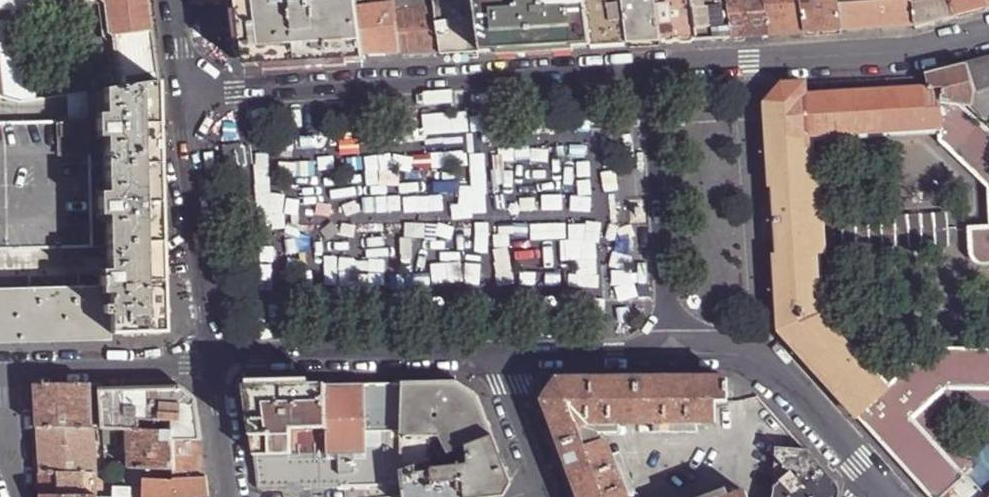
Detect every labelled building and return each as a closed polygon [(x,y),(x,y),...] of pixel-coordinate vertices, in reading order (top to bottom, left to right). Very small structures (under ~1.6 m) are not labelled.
[(1,76),(10,75),(19,81),(24,73),(15,67),(10,29),(33,0),(0,0),(0,69),(1,76)] [(109,35),(106,40),(112,87),(156,80),(146,0),(105,0),(109,35)] [(362,55),(355,1),(354,0),(236,0),(242,52),(243,70),(309,65),(363,61),(362,55)] [(399,54),(392,0),(354,0),(355,1),(362,55),(380,55),(399,54)] [(399,54),(418,53),(438,52),(439,53),(432,0),(392,0),(399,54)] [(473,0),(432,0),(439,53),(438,52),(439,56),(459,55),(480,54),(473,0)] [(480,54),(496,53),(520,52),(513,0),(473,0),(480,54)] [(554,49),(548,0),(513,0),(520,52),(526,51),(554,49)] [(590,47),(584,0),(548,0),(554,49),(571,48),(590,47)] [(625,44),(619,0),(584,0),(590,47),(610,45),(625,44)] [(625,44),(644,44),(661,43),(655,0),(619,0),(625,44)] [(661,43),(680,42),(696,41),(690,0),(655,0),(661,43)] [(696,41),(714,40),(731,38),(726,0),(690,0),(696,41)] [(731,38),(751,37),(769,36),(764,0),(726,0),(731,38)] [(769,36),(787,35),(805,34),(800,0),(764,0),(769,36)] [(805,34),(820,33),(841,32),(836,0),(800,0),(805,34)] [(841,32),(898,28),(916,27),(912,0),(886,0),(886,2),(862,3),(862,0),(836,0),(841,32)] [(954,17),(950,0),(912,0),(916,27),(943,20),(954,17)] [(954,17),(956,16),(974,11),(988,7),(986,0),(950,0),(954,17)] [(965,64),(973,96),(970,108),(970,110),(984,123),(988,121),(988,58),(965,64)] [(964,107),(970,108),(973,96),(965,64),(950,68),(924,75),(926,83),(937,88),(941,90),(941,104),(964,107)] [(21,100),(35,98),(32,79),(24,73),(19,81),(10,75),(1,76),(3,96),(21,100)] [(926,83),(924,75),(920,75),(915,76),(914,76),(913,76),(913,78),(926,83)] [(157,125),(156,80),(112,87),(102,88),(103,117),(100,118),(100,120),(101,142),(103,142),(105,191),(102,191),(102,194),(159,186),(157,125)] [(807,137),(937,129),(941,129),(941,104),(941,90),(937,88),(805,96),(804,83),(781,85),(764,104),(769,183),(769,188),(773,188),(810,186),(810,182),(807,137)] [(74,341),(108,340),(108,334),(107,286),(104,286),(104,274),(107,273),(106,247),(105,214),(103,213),(102,194),(102,191),(105,191),(103,142),(101,142),(100,120),(100,118),(103,117),(102,88),(35,98),(21,100),(3,96),(0,95),(0,344),(74,341)] [(964,107),(941,104),(941,129),(937,129),(938,143),(987,189),(988,203),(988,202),(988,130),(987,128),(972,115),(964,107)] [(773,188),(777,254),(814,251),(814,255),(821,254),(822,252),(818,183),(815,182),(810,182),(810,186),(773,188)] [(159,194),(159,186),(102,194),(103,213),(105,214),(106,247),(107,273),(104,274),(104,286),(107,286),(108,334),(163,332),(163,329),(162,287),(161,266),(159,194)] [(949,247),(947,215),(841,220),(841,235),(843,253),(949,247)] [(967,229),(969,256),(970,259),(976,265),(983,268),(988,267),(988,228),(967,229)] [(778,331),(856,417),(886,390),(885,389),(818,315),(814,255),(814,251),(777,254),(773,254),(778,331)] [(163,329),(179,328),(177,287),(162,287),(163,329)] [(928,496),(942,496),(964,477),(960,471),(912,418),(940,392),(945,390),(950,389),(988,389),(988,349),(956,348),(950,349),(935,351),(918,359),(885,389),(886,390),(856,417),(895,460),(928,496)] [(610,457),(605,443),(600,442),(598,443),(595,435),(592,424),(621,424),(652,424),(695,423),(714,423),(715,402),(727,402),(727,379),(699,379),(609,380),(557,381),(543,401),(567,465),(579,496),(625,496),(610,457)] [(402,383),(400,471),(432,460),(436,458),(435,449),(430,449),(429,437),(439,437),(447,453),(466,446),(493,436),(478,396),(457,382),(419,383),(402,383)] [(400,471),(402,383),(389,383),(363,384),(365,454),(366,486),(402,485),(400,471)] [(327,453),(325,384),(297,385),(245,386),(250,430),(253,456),(327,453)] [(327,453),(328,486),(366,486),(365,454),(363,384),(347,384),(325,384),(327,453)] [(37,417),(38,429),(93,430),(93,429),(91,385),(36,385),(37,417)] [(131,390),(101,391),(100,391),(103,425),(104,430),(110,431),(128,431),(129,430),(139,430),(139,429),(140,421),(172,421),(172,430),(172,440),(200,439),(198,426),(196,405),(177,389),(131,390)] [(928,422),(927,422),(927,417),(945,401),(953,398),(988,399),(988,389),(950,389),(945,390),(940,392),(912,418),(960,471),(966,465),(928,422)] [(695,433),(695,423),(652,424),(652,434),(695,433)] [(621,434),(621,424),(592,424),(595,435),(621,434)] [(93,430),(38,429),(39,458),(40,474),(95,475),(93,430)] [(129,469),(172,470),(172,440),(172,430),(139,429),(139,430),(129,430),(128,431),(129,469)] [(400,471),(402,485),(403,496),(495,496),(508,477),(493,436),(466,446),(468,464),(433,468),(432,460),(400,471)] [(200,440),(200,439),(172,440),(172,470),(172,476),(201,477),(200,456),(200,440)] [(785,495),(787,449),(774,448),(773,493),(772,496),(785,496),(785,495)] [(834,482),(810,455),(806,450),(787,449),(785,495),(785,496),(831,496),(834,482)] [(253,456),(256,488),(328,486),(327,453),(253,456)] [(610,457),(625,496),(634,494),(619,454),(610,457)] [(964,477),(971,470),(966,465),(960,471),(964,477)] [(95,475),(40,474),(40,483),(41,496),(97,496),(95,475)] [(205,477),(201,477),(172,476),(171,476),(171,480),(142,479),(142,496),(206,496),(208,496),(205,477)] [(130,488),(111,488),(110,496),(130,496),(130,488)]
